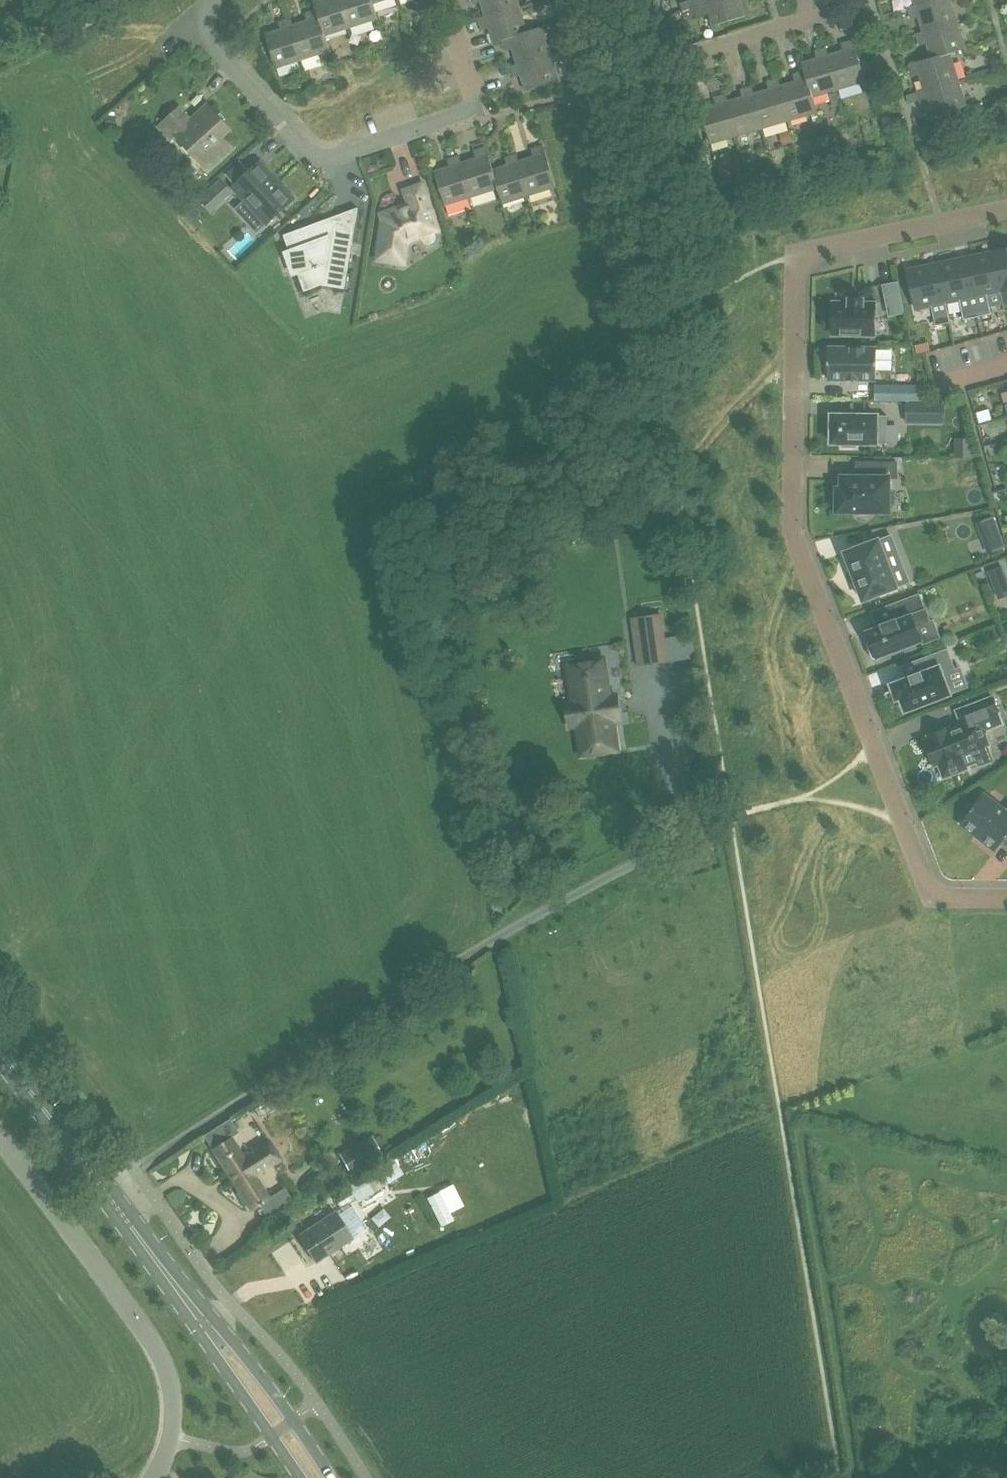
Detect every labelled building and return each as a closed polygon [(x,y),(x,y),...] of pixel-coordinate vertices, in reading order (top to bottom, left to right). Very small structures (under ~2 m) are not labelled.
[(331,33),(357,25),(349,0),(329,0),(321,2),(331,33)] [(357,25),(377,19),(372,4),(371,0),(349,0),(357,25)] [(519,6),(517,0),(472,0),(473,4),(481,2),(486,17),(519,6)] [(570,13),(581,9),(578,0),(566,0),(570,13)] [(723,0),(692,0),(689,1),(689,0),(681,3),(684,11),(686,11),(686,12),(723,0)] [(748,0),(723,0),(686,12),(684,12),(687,21),(710,14),(713,26),(752,14),(748,0)] [(915,6),(908,8),(912,20),(919,18),(924,32),(957,21),(950,0),(934,0),(915,6)] [(300,26),(310,57),(330,51),(325,35),(331,33),(321,2),(313,5),(316,13),(305,16),(308,24),(300,26)] [(527,32),(519,6),(486,17),(478,19),(482,31),(489,28),(494,44),(503,41),(527,32)] [(266,38),(276,68),(310,57),(300,26),(293,29),(290,21),(279,25),(281,33),(266,38)] [(965,47),(957,21),(924,32),(917,34),(921,46),(927,44),(932,58),(949,52),(965,47)] [(511,68),(551,54),(542,27),(527,32),(503,41),(506,52),(513,50),(518,64),(511,66),(511,68)] [(865,81),(862,70),(858,60),(852,40),(840,44),(843,51),(828,56),(838,89),(865,81)] [(811,97),(814,96),(838,89),(828,56),(825,48),(814,52),(816,59),(802,63),(804,71),(803,71),(811,97)] [(925,89),(958,78),(949,52),(932,58),(910,65),(913,76),(920,74),(925,89)] [(521,76),(526,91),(560,80),(551,54),(511,68),(514,78),(521,76)] [(864,58),(858,60),(862,70),(867,68),(864,58)] [(584,62),(587,74),(598,71),(595,59),(584,62)] [(818,111),(814,96),(811,97),(803,71),(794,74),(796,80),(781,85),(778,85),(789,120),(812,113),(815,121),(820,120),(817,111),(818,111)] [(752,94),(762,128),(789,120),(778,85),(781,85),(779,78),(768,82),(770,88),(755,93),(752,94)] [(928,100),(933,116),(966,105),(958,78),(925,89),(918,91),(921,102),(928,100)] [(693,81),(684,83),(689,101),(698,98),(703,97),(697,79),(693,81)] [(725,102),(735,136),(762,128),(752,94),(755,93),(753,86),(741,90),(743,97),(729,101),(725,102)] [(834,108),(840,106),(837,93),(830,95),(834,108)] [(909,104),(918,101),(916,93),(907,96),(909,104)] [(711,144),(735,136),(725,102),(729,101),(727,94),(715,98),(717,104),(701,110),(710,139),(707,139),(709,144),(711,143),(711,144)] [(176,136),(209,172),(234,149),(223,137),(232,129),(209,104),(190,121),(179,109),(158,128),(170,141),(176,136)] [(106,126),(114,127),(115,116),(106,116),(106,126)] [(687,121),(691,134),(699,131),(695,118),(687,121)] [(781,132),(784,144),(794,141),(791,129),(781,132)] [(518,162),(529,196),(556,187),(543,146),(531,150),(533,157),(518,162)] [(463,163),(473,196),(498,188),(493,170),(486,148),(474,152),(476,159),(463,163)] [(493,170),(498,188),(503,204),(529,196),(518,162),(516,155),(504,159),(506,166),(493,170)] [(434,172),(445,205),(473,196),(463,163),(460,156),(447,160),(450,167),(434,172)] [(268,224),(294,200),(260,162),(234,187),(268,224)] [(771,169),(760,172),(761,174),(764,185),(775,182),(772,171),(771,169)] [(230,191),(221,180),(200,199),(210,209),(230,191)] [(378,259),(404,263),(407,241),(422,236),(422,238),(423,240),(424,241),(425,242),(426,243),(427,244),(429,245),(431,245),(433,244),(434,244),(435,243),(436,242),(437,240),(438,239),(438,238),(438,236),(437,234),(436,233),(436,232),(435,231),(438,230),(422,185),(405,191),(410,204),(382,215),(383,220),(378,259)] [(345,289),(358,208),(339,215),(336,222),(331,221),(333,217),(284,235),(290,252),(300,248),(308,269),(298,272),(305,291),(322,285),(345,289)] [(994,252),(1002,291),(1006,311),(1006,250),(1003,250),(1002,250),(995,252),(994,252)] [(966,260),(978,317),(992,314),(989,302),(987,294),(991,293),(1002,291),(994,252),(973,257),(966,258),(966,260)] [(964,320),(978,317),(966,260),(966,258),(958,260),(937,264),(945,303),(954,301),(960,300),(962,308),(964,320)] [(949,323),(945,303),(937,264),(936,264),(930,266),(908,270),(913,291),(916,309),(920,308),(932,305),(936,326),(949,323)] [(902,303),(904,314),(905,314),(899,281),(882,285),(887,306),(902,303)] [(875,335),(875,303),(863,303),(863,299),(850,299),(850,303),(833,303),(833,335),(875,335)] [(829,347),(828,380),(876,380),(877,348),(829,347)] [(908,385),(876,385),(876,400),(907,401),(908,385)] [(944,404),(907,403),(907,422),(935,422),(935,409),(944,409),(944,404)] [(977,413),(980,423),(992,419),(989,409),(977,413)] [(887,444),(888,416),(832,415),(832,443),(843,443),(843,447),(857,447),(857,443),(887,444)] [(838,511),(889,512),(889,478),(897,478),(897,462),(857,462),(857,477),(843,477),(843,488),(838,488),(838,511)] [(989,553),(1004,547),(993,517),(978,523),(989,553)] [(880,541),(879,539),(877,540),(847,552),(847,551),(845,552),(846,554),(853,571),(852,571),(856,582),(857,582),(863,599),(864,601),(866,600),(865,600),(896,588),(896,589),(898,588),(897,586),(880,541)] [(990,572),(993,580),(1006,575),(1003,567),(990,572)] [(873,659),(922,641),(917,626),(931,621),(926,609),(925,609),(919,594),(890,605),(896,619),(881,624),(882,626),(868,631),(871,641),(867,643),(873,659)] [(631,617),(638,667),(669,662),(663,613),(631,617)] [(946,632),(927,639),(931,648),(949,641),(946,632)] [(53,641),(43,646),(46,653),(57,648),(53,641)] [(43,646),(32,652),(36,658),(46,653),(43,646)] [(960,666),(952,646),(920,658),(925,670),(914,674),(914,675),(895,683),(901,698),(904,696),(909,709),(958,691),(950,670),(960,666)] [(57,648),(46,653),(50,660),(60,654),(57,648)] [(46,653),(36,658),(39,665),(50,660),(46,653)] [(60,654),(50,660),(53,667),(57,665),(64,661),(60,654)] [(18,659),(8,664),(11,671),(22,665),(18,659)] [(609,727),(605,704),(613,703),(611,688),(608,688),(604,659),(575,663),(581,701),(567,703),(570,727),(577,726),(582,756),(618,750),(615,726),(609,727)] [(50,660),(39,665),(43,672),(50,668),(53,667),(50,660)] [(64,661),(57,665),(62,675),(69,671),(64,661)] [(0,668),(0,675),(1,676),(11,671),(8,664),(0,668)] [(22,665),(11,671),(15,678),(25,672),(22,665)] [(53,667),(50,668),(55,678),(62,675),(57,665),(53,667)] [(50,668),(43,672),(48,682),(55,678),(50,668)] [(11,671),(1,676),(4,683),(15,678),(11,671)] [(25,672),(15,678),(18,684),(22,683),(29,679),(25,672)] [(15,678),(4,683),(8,690),(15,686),(18,684),(15,678)] [(29,679),(22,683),(27,693),(34,689),(29,679)] [(18,684),(15,686),(20,696),(27,693),(22,683),(18,684)] [(15,686),(8,690),(13,700),(20,696),(15,686)] [(930,739),(926,740),(935,766),(939,764),(944,777),(968,769),(967,766),(978,762),(980,766),(994,761),(988,746),(990,745),(985,732),(986,731),(1004,725),(999,713),(993,697),(965,708),(970,721),(962,724),(963,726),(950,731),(949,729),(929,736),(930,739)] [(974,807),(971,805),(962,817),(965,819),(962,823),(996,850),(1006,836),(1006,812),(984,794),(974,807)] [(498,913),(499,913),(501,913),(504,912),(505,910),(506,907),(505,905),(504,903),(503,901),(501,900),(499,899),(497,899),(495,901),(493,903),(492,905),(492,908),(493,910),(495,912),(498,913)] [(255,1108),(260,1117),(273,1109),(268,1100),(255,1108)] [(212,1149),(252,1209),(270,1197),(255,1175),(280,1158),(268,1141),(243,1158),(230,1138),(237,1133),(228,1119),(203,1135),(212,1149)] [(342,1161),(350,1175),(383,1157),(375,1143),(342,1161)] [(349,1188),(334,1198),(341,1210),(348,1205),(354,1201),(356,1204),(389,1182),(403,1173),(391,1155),(384,1160),(347,1185),(349,1188)] [(454,1185),(427,1200),(441,1229),(455,1223),(451,1215),(465,1208),(454,1185)] [(336,1211),(299,1235),(316,1262),(353,1238),(357,1243),(368,1236),(357,1218),(348,1205),(341,1210),(337,1212),(336,1211)] [(979,1475),(980,1477),(989,1477),(1006,1469),(1006,1460),(979,1475)]
